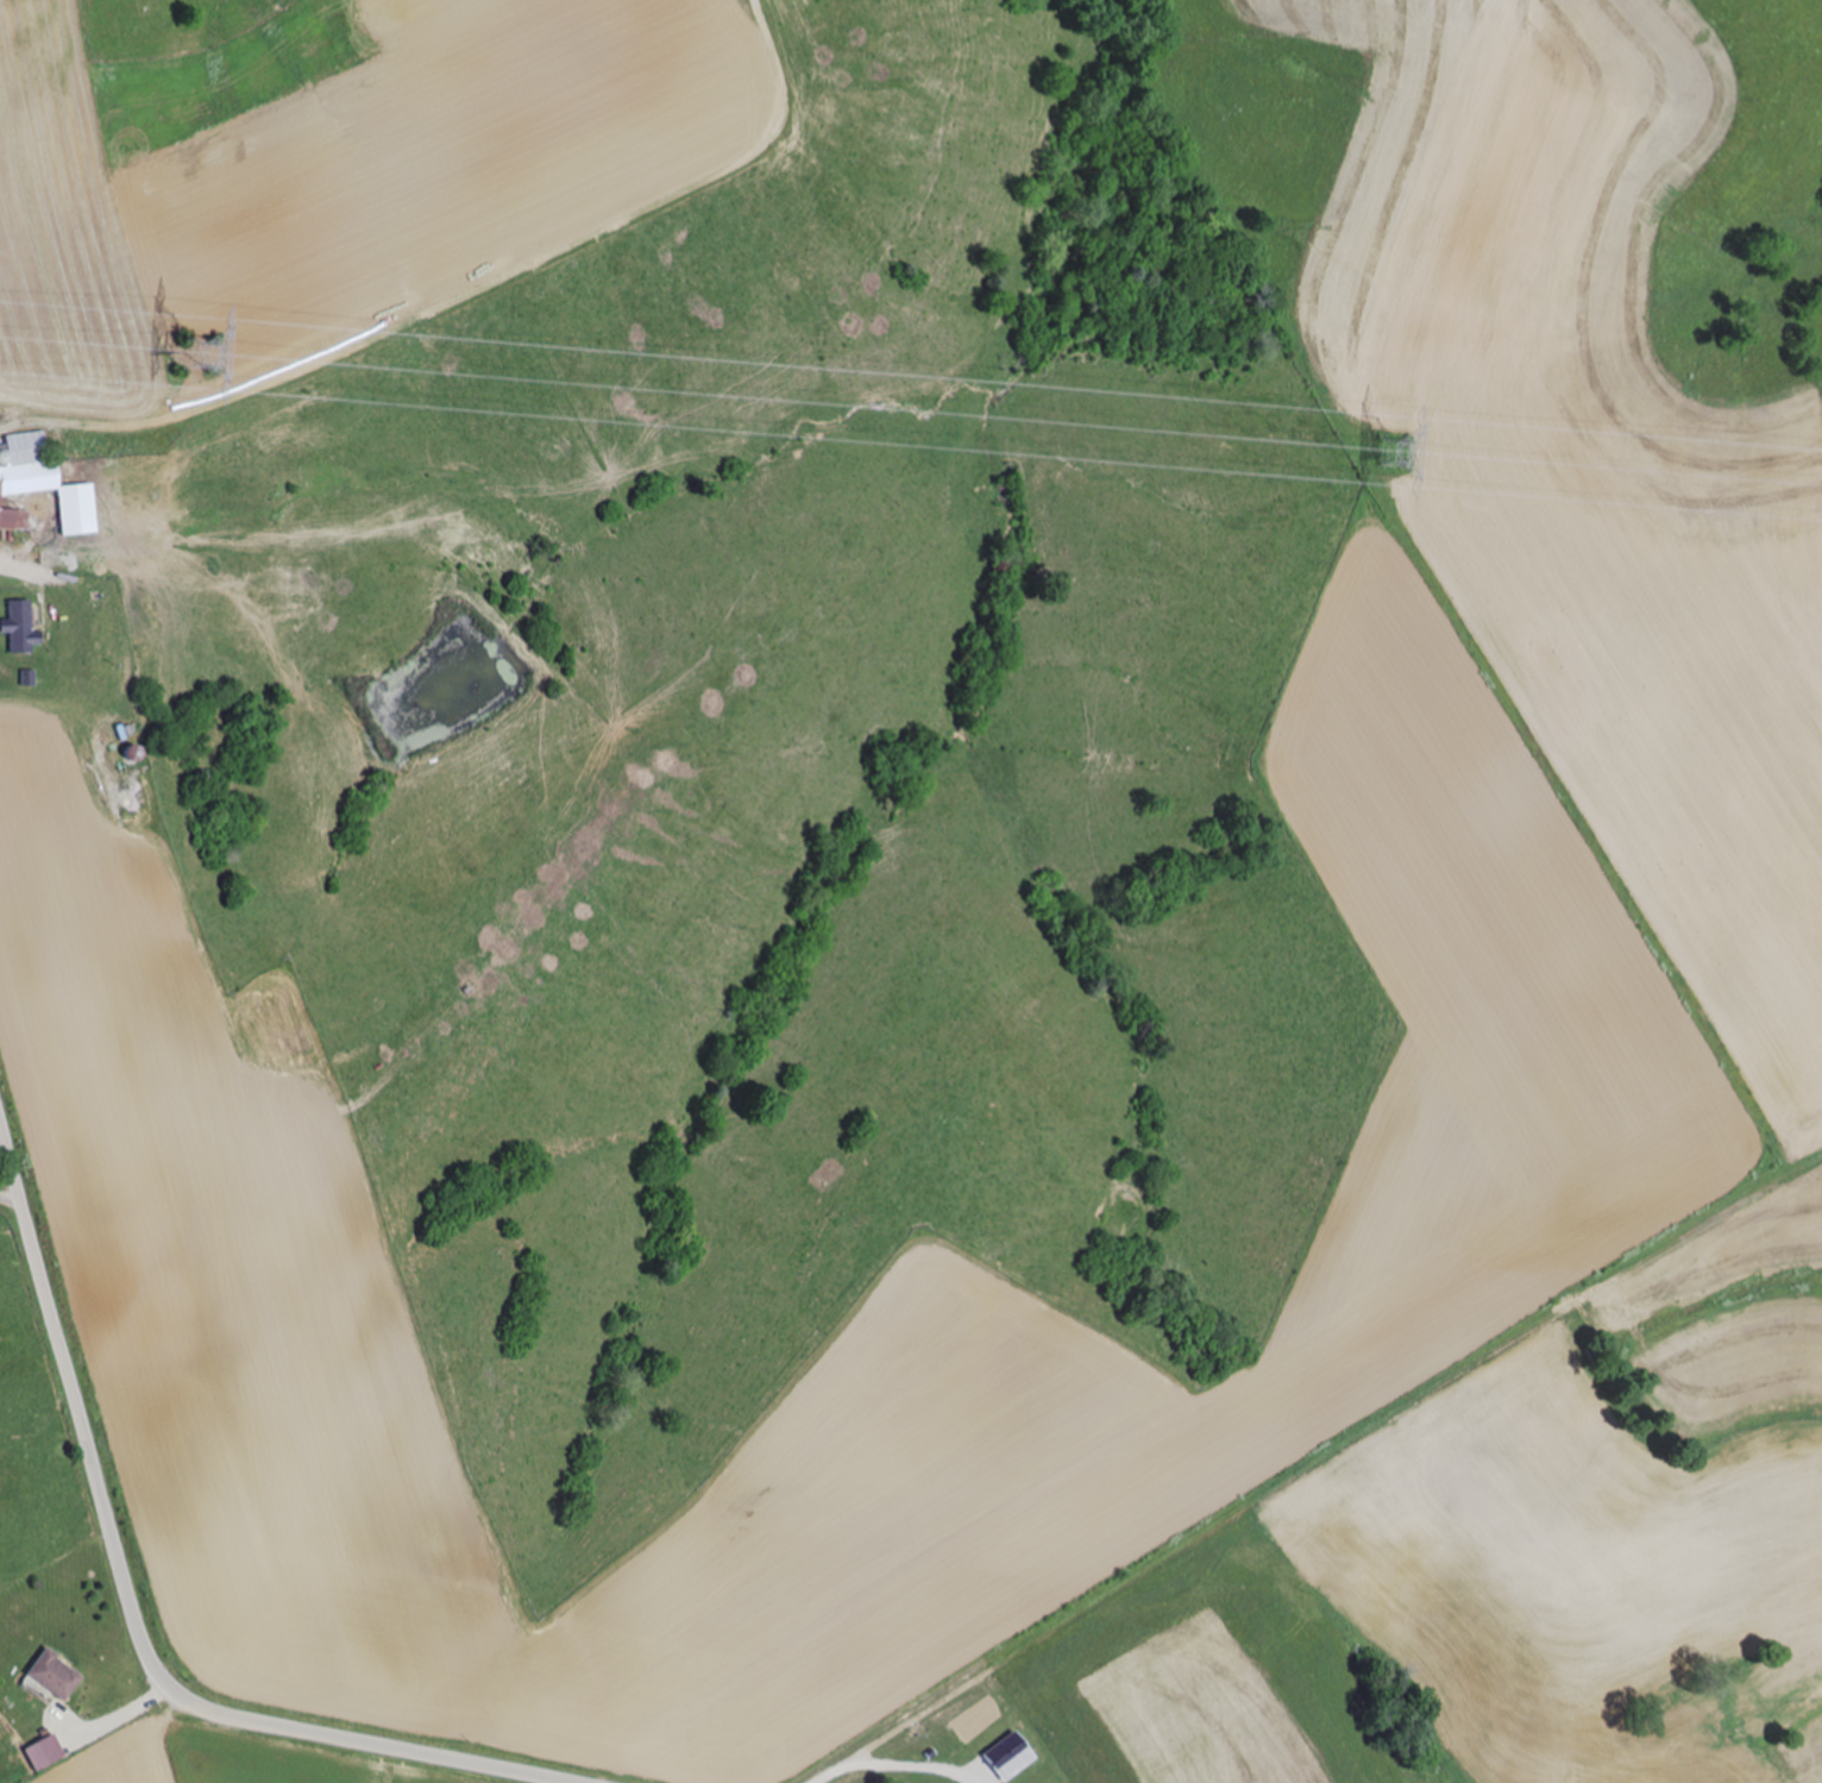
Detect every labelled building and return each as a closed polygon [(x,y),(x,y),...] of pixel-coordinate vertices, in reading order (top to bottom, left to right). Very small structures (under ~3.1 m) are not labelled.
[(62,537),(97,535),(93,484),(59,486),(57,460),(49,460),(47,432),(3,436),(4,448),(0,448),(0,497),(58,492),(62,537)] [(31,529),(30,509),(0,511),(0,531),(31,529)] [(89,574),(70,573),(70,586),(89,587),(89,574)] [(11,655),(33,655),(33,646),(40,646),(41,609),(32,609),(32,601),(9,601),(9,620),(0,620),(0,635),(11,635),(11,655)] [(141,759),(135,744),(121,749),(127,764),(141,759)] [(25,1678),(66,1705),(84,1677),(43,1651),(25,1678)] [(39,1773),(69,1758),(56,1734),(27,1750),(39,1773)]
